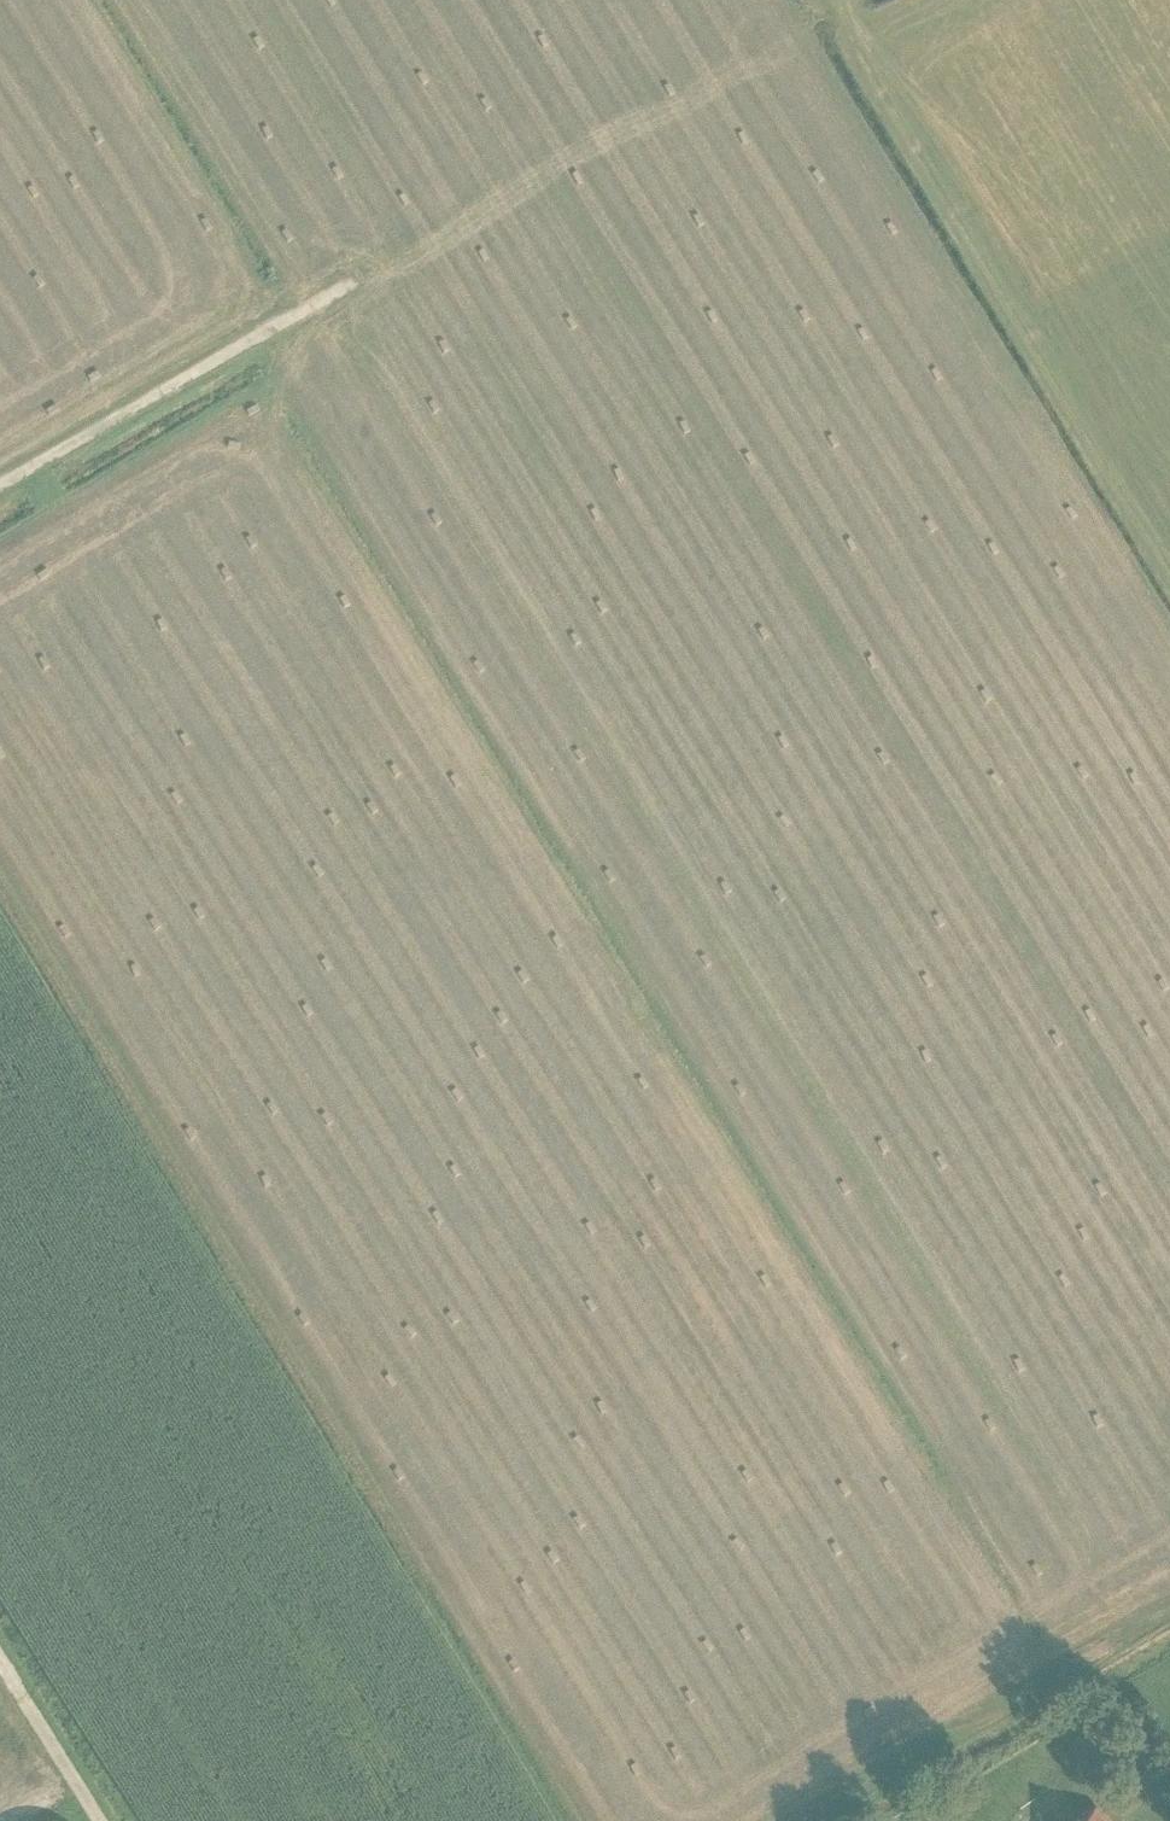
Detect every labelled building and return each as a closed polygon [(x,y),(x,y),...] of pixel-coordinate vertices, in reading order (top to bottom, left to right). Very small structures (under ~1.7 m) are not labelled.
[(1080,1820),(1106,1820),(1098,1809),(1080,1820)]
